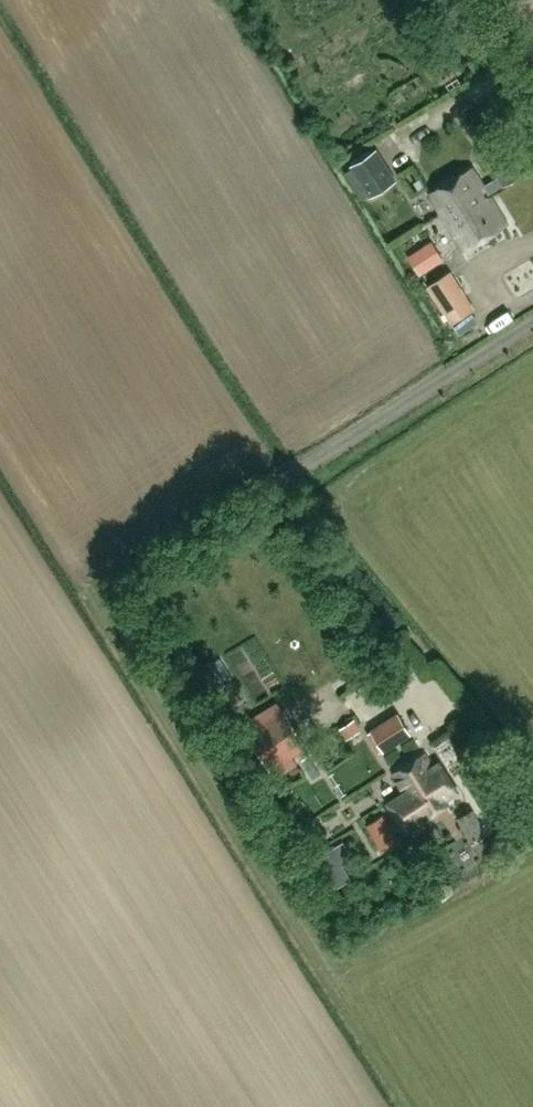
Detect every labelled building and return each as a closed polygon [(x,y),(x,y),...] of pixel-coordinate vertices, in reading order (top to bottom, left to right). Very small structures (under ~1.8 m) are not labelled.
[(409,119),(416,131),(432,122),(425,110),(409,119)] [(374,150),(346,168),(367,201),(395,183),(374,150)] [(472,168),(430,193),(464,250),(507,224),(489,194),(504,185),(504,186),(523,175),(508,150),(489,161),(499,177),(484,186),(472,168)] [(430,240),(407,256),(421,275),(444,259),(430,240)] [(454,279),(432,294),(452,324),(474,309),(454,279)] [(271,770),(307,746),(283,709),(246,733),(271,770)] [(384,753),(411,734),(397,713),(366,735),(379,754),(383,751),(384,753)] [(337,728),(344,738),(359,727),(351,717),(337,728)] [(391,774),(403,795),(389,804),(406,831),(454,800),(452,798),(459,794),(439,759),(432,763),(426,753),(391,774)] [(473,809),(457,818),(470,842),(487,833),(473,809)] [(398,840),(383,815),(366,825),(380,850),(398,840)]
